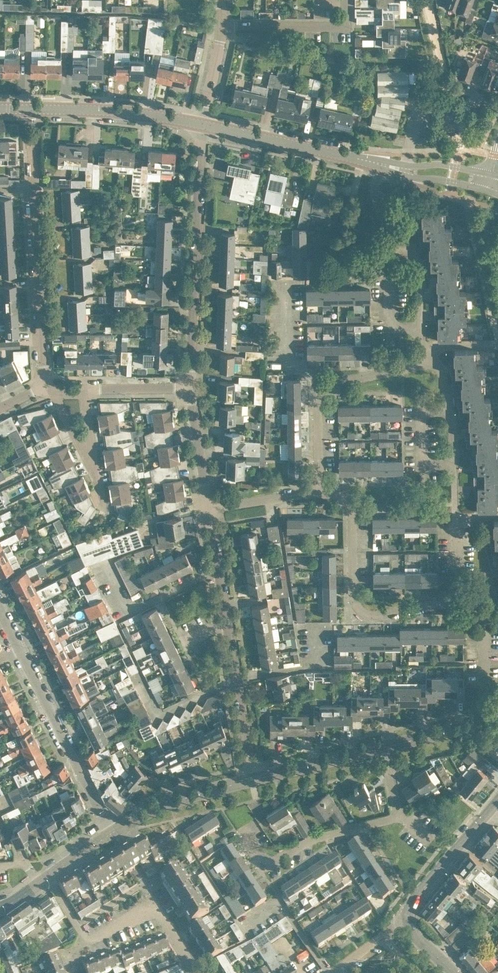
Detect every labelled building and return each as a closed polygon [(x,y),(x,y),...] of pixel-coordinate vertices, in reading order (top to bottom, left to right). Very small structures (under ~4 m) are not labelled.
[(23,3),(23,9),(35,9),(34,3),(28,3),(28,0),(21,0),(21,3),(23,3)] [(394,16),(400,16),(400,11),(400,0),(388,0),(388,5),(382,5),(382,16),(394,16)] [(456,10),(460,0),(436,0),(437,3),(447,1),(445,6),(456,10)] [(456,10),(467,14),(465,21),(471,23),(476,9),(470,7),(473,0),(460,0),(456,10)] [(355,16),(357,16),(374,16),(374,9),(361,9),(361,7),(355,7),(355,16)] [(253,8),(240,8),(240,17),(253,17),(253,8)] [(31,62),(31,75),(46,75),(46,57),(46,50),(34,49),(34,14),(26,13),(26,35),(26,49),(31,49),(31,62)] [(147,24),(144,51),(153,52),(157,18),(157,17),(148,16),(147,24)] [(378,16),(374,16),(357,16),(357,22),(376,22),(376,34),(382,34),(382,33),(388,33),(388,28),(394,28),(394,27),(394,16),(382,16),(378,16)] [(157,18),(153,52),(162,53),(165,29),(168,29),(170,20),(157,18)] [(497,35),(497,23),(494,21),(487,19),(481,36),(495,41),(497,35)] [(73,50),(73,76),(87,76),(88,48),(73,48),(74,32),(72,32),(72,25),(68,25),(67,50),(73,50)] [(375,45),(388,45),(388,44),(394,44),(394,39),(400,39),(400,38),(400,27),(394,27),(394,28),(388,28),(388,33),(382,33),(382,34),(382,39),(375,39),(375,45)] [(200,62),(206,33),(203,32),(202,39),(202,40),(198,39),(197,48),(194,61),(200,62)] [(102,76),(103,51),(109,51),(109,35),(103,35),(103,49),(88,48),(87,76),(102,76)] [(245,44),(260,47),(262,40),(246,37),(245,44)] [(406,56),(406,38),(400,38),(400,39),(394,39),(394,44),(388,44),(388,45),(388,56),(406,56)] [(469,80),(473,68),(479,70),(484,56),(487,50),(482,48),(480,54),(476,53),(471,59),(464,56),(464,58),(460,57),(458,58),(455,66),(456,68),(460,69),(457,76),(469,80)] [(489,51),(487,50),(484,56),(479,70),(485,72),(480,84),(492,88),(497,71),(497,61),(487,57),(489,51)] [(5,56),(5,74),(19,75),(19,62),(20,53),(13,56),(5,56)] [(156,79),(170,82),(174,64),(175,64),(176,56),(176,55),(168,53),(168,56),(161,55),(156,79)] [(174,64),(170,82),(185,85),(189,67),(190,59),(176,56),(175,64),(174,64)] [(61,75),(61,57),(46,57),(46,75),(61,75)] [(115,58),(114,76),(129,77),(130,58),(115,58)] [(138,59),(130,58),(129,77),(144,77),(144,65),(144,59),(138,59)] [(368,72),(370,63),(358,61),(357,70),(368,72)] [(280,87),(275,113),(290,116),(296,90),(287,89),(288,86),(282,84),(285,72),(278,70),(277,74),(275,86),(280,87)] [(402,98),(402,96),(407,96),(407,92),(408,90),(408,89),(407,86),(407,80),(408,78),(408,77),(407,74),(407,71),(377,71),(377,96),(388,96),(387,104),(377,102),(374,114),(373,113),(371,120),(371,123),(371,126),(379,128),(382,129),(383,130),(386,129),(395,131),(396,129),(398,126),(398,125),(397,122),(399,117),(400,114),(400,113),(400,111),(401,105),(403,105),(404,102),(404,101),(404,99),(402,98)] [(268,84),(275,86),(277,74),(270,73),(268,84)] [(318,95),(324,96),(329,74),(322,73),(321,79),(318,95)] [(309,103),(311,94),(318,95),(321,79),(314,78),(311,91),(307,90),(306,93),(296,90),(290,116),(306,120),(310,104),(309,103)] [(362,105),(367,81),(360,80),(355,103),(362,105)] [(252,83),(251,91),(247,107),(263,110),(268,86),(252,83)] [(236,86),(232,104),(247,107),(251,91),(237,88),(237,86),(236,86)] [(318,122),(334,126),(337,110),(337,109),(338,103),(338,102),(330,101),(328,100),(326,101),(325,103),(324,107),(321,106),(320,112),(318,122)] [(337,110),(334,126),(349,129),(351,119),(354,106),(338,103),(337,109),(337,110)] [(16,140),(0,140),(0,156),(0,160),(1,160),(0,163),(18,162),(16,140)] [(72,161),(73,145),(60,144),(58,167),(65,167),(65,161),(72,161)] [(73,145),(72,161),(80,162),(80,168),(86,168),(88,146),(73,145)] [(113,164),(112,169),(118,170),(119,162),(120,148),(112,147),(112,149),(105,148),(105,155),(99,155),(99,163),(113,164)] [(131,189),(133,194),(140,194),(142,166),(135,166),(135,168),(133,168),(134,150),(128,150),(128,148),(120,148),(119,162),(118,170),(118,171),(132,172),(131,189)] [(139,198),(146,199),(146,195),(148,172),(160,173),(162,151),(149,150),(148,167),(142,166),(140,194),(139,198)] [(174,167),(175,152),(162,151),(160,173),(164,173),(174,174),(174,167)] [(231,197),(244,200),(251,167),(228,162),(226,172),(235,174),(233,185),(230,196),(231,197)] [(264,200),(292,206),(295,190),(284,187),(287,175),(271,171),(264,200)] [(71,178),(58,178),(58,186),(71,186),(71,178)] [(311,212),(301,210),(297,228),(306,228),(307,228),(311,213),(328,216),(335,185),(317,181),(311,212)] [(78,189),(62,190),(63,204),(88,203),(92,203),(92,199),(79,200),(78,189)] [(0,197),(0,209),(12,209),(11,196),(0,197)] [(173,202),(158,201),(158,212),(172,213),(173,202)] [(64,218),(80,218),(79,206),(88,206),(88,203),(63,204),(64,218)] [(13,222),(12,209),(0,209),(0,223),(13,222)] [(425,257),(425,265),(430,265),(430,267),(427,267),(427,276),(437,276),(437,289),(433,289),(433,297),(438,297),(438,299),(434,299),(434,316),(444,316),(444,319),(438,319),(438,340),(445,340),(461,340),(461,339),(460,339),(459,324),(466,324),(465,291),(459,291),(458,259),(451,259),(450,227),(444,227),(444,219),(442,219),(441,211),(422,211),(423,225),(418,225),(418,233),(423,233),(423,235),(419,235),(419,244),(430,244),(430,257),(425,257)] [(172,219),(158,218),(157,231),(171,232),(172,219)] [(0,236),(13,235),(13,222),(0,223),(0,234),(0,236)] [(88,226),(72,227),(73,241),(89,240),(88,226)] [(306,228),(297,228),(293,228),(293,244),(306,244),(306,228)] [(171,246),(171,245),(171,232),(157,231),(157,245),(171,246)] [(235,232),(221,232),(221,244),(234,245),(235,232)] [(13,235),(0,236),(1,249),(14,248),(13,235)] [(74,255),(90,254),(89,240),(73,241),(74,255)] [(234,245),(221,244),(220,257),(234,258),(234,245)] [(306,244),(293,244),(293,259),(306,259),(306,244)] [(156,259),(170,260),(171,246),(157,245),(156,259)] [(1,249),(2,262),(15,262),(14,248),(1,249)] [(114,248),(103,249),(104,257),(114,257),(114,248)] [(220,257),(220,258),(220,271),(233,271),(234,258),(220,257)] [(151,259),(150,270),(150,272),(156,272),(155,273),(170,274),(170,260),(156,259),(151,259)] [(306,275),(306,259),(293,259),(293,275),(306,275)] [(281,260),(271,260),(271,276),(281,275),(281,260)] [(16,274),(15,262),(2,262),(2,275),(6,274),(16,274)] [(90,262),(74,263),(75,277),(91,276),(90,262)] [(123,272),(123,264),(120,264),(120,265),(114,265),(114,271),(123,272)] [(119,281),(123,282),(123,272),(114,271),(113,281),(119,281)] [(239,284),(238,289),(251,290),(251,282),(239,282),(240,271),(233,271),(220,271),(219,283),(239,284)] [(148,274),(147,281),(155,281),(155,287),(169,288),(170,274),(155,273),(155,274),(148,274)] [(76,291),(92,290),(91,276),(75,277),(76,291)] [(3,285),(3,297),(17,296),(16,284),(3,285)] [(119,286),(113,286),(113,287),(113,293),(112,301),(112,303),(112,304),(126,305),(126,287),(119,287),(119,286)] [(154,300),(169,301),(169,288),(155,287),(146,287),(146,300),(154,300)] [(338,289),(338,302),(354,301),(354,288),(338,289)] [(370,288),(354,288),(354,301),(370,301),(370,288)] [(251,290),(238,289),(238,292),(240,295),(261,296),(261,307),(266,307),(267,290),(257,290),(251,290)] [(307,302),(322,302),(322,289),(307,289),(307,302)] [(322,289),(322,302),(323,308),(332,308),(332,302),(338,302),(338,289),(322,289)] [(232,293),(219,293),(218,305),(232,306),(232,293)] [(17,296),(3,297),(4,310),(18,309),(17,296)] [(85,299),(68,300),(69,314),(85,313),(85,299)] [(137,305),(126,305),(112,304),(112,311),(112,322),(120,322),(120,320),(117,320),(118,312),(137,313),(137,305)] [(232,306),(218,305),(218,318),(231,319),(232,306)] [(266,307),(261,307),(260,313),(253,313),(252,320),(256,321),(265,321),(266,307)] [(4,311),(5,323),(18,323),(18,309),(4,310),(4,311)] [(143,310),(143,317),(154,317),(154,323),(168,324),(168,311),(143,310)] [(86,327),(85,313),(69,314),(70,328),(86,327)] [(307,313),(307,321),(323,321),(323,315),(322,315),(322,313),(307,313)] [(218,318),(217,332),(231,332),(231,319),(218,318)] [(128,323),(120,322),(112,322),(112,331),(127,332),(128,323)] [(19,335),(18,323),(5,323),(0,323),(0,329),(5,329),(6,341),(19,340),(19,335)] [(146,323),(146,334),(153,335),(153,337),(167,338),(168,324),(154,323),(146,323)] [(217,344),(230,344),(231,332),(217,332),(217,344)] [(65,347),(65,366),(77,366),(77,346),(77,339),(77,334),(65,334),(65,342),(69,342),(69,347),(65,347)] [(153,337),(153,348),(153,351),(166,352),(167,338),(153,337)] [(339,344),(339,357),(355,356),(354,343),(339,344)] [(370,343),(354,343),(355,356),(371,356),(370,343)] [(308,357),(323,357),(323,344),(307,344),(308,357)] [(339,344),(323,344),(323,357),(339,357),(339,344)] [(83,352),(83,346),(77,346),(77,366),(90,366),(90,352),(83,352)] [(472,468),(477,468),(477,470),(474,470),(474,487),(478,487),(478,511),(497,511),(497,460),(497,430),(491,430),(490,398),(483,398),(483,365),(476,366),(476,358),(480,358),(480,349),(454,350),(455,363),(450,364),(450,372),(455,371),(455,374),(451,374),(452,383),(462,383),(462,395),(457,396),(457,404),(462,403),(462,406),(459,406),(459,415),(469,415),(470,428),(465,428),(465,436),(470,436),(470,438),(466,438),(467,447),(477,447),(477,459),(472,460),(472,468)] [(127,373),(132,373),(133,351),(127,351),(127,350),(121,350),(121,363),(127,363),(127,373)] [(245,358),(263,359),(264,351),(253,350),(246,350),(245,358)] [(148,364),(166,365),(166,352),(153,351),(148,351),(148,364)] [(104,366),(104,352),(90,352),(90,366),(104,366)] [(116,365),(116,352),(104,352),(104,366),(116,365)] [(220,354),(220,370),(234,370),(234,362),(242,362),(242,355),(234,355),(220,354)] [(1,374),(8,387),(24,379),(14,359),(0,366),(0,371),(1,374)] [(281,396),(287,396),(300,396),(300,380),(287,380),(283,380),(283,373),(267,373),(267,380),(281,380),(281,396)] [(249,384),(262,385),(262,377),(249,376),(249,384)] [(225,396),(225,401),(233,402),(234,389),(241,389),(241,382),(234,382),(234,381),(219,381),(218,396),(225,396)] [(288,411),(300,411),(300,396),(287,396),(288,411)] [(152,412),(154,420),(173,417),(172,408),(168,409),(166,400),(139,401),(141,410),(140,411),(152,412)] [(98,414),(99,423),(118,420),(117,412),(128,407),(127,401),(100,401),(102,414),(98,414)] [(219,421),(229,421),(243,422),(243,414),(242,414),(242,404),(235,403),(235,407),(220,406),(219,421)] [(401,404),(386,405),(386,418),(402,417),(401,404)] [(339,418),(354,418),(354,405),(338,405),(339,418)] [(354,422),(359,422),(359,418),(370,418),(370,405),(354,405),(354,418),(354,422)] [(370,405),(370,418),(386,418),(386,405),(370,405)] [(34,422),(38,430),(55,421),(51,413),(48,415),(44,407),(17,413),(22,424),(22,425),(34,422)] [(288,427),(301,427),(300,411),(288,411),(288,427)] [(10,415),(3,419),(10,432),(17,428),(10,415)] [(145,434),(145,440),(172,435),(171,427),(175,427),(173,417),(154,420),(155,429),(144,434),(145,434)] [(3,419),(0,420),(0,432),(2,436),(8,433),(10,432),(3,419)] [(132,430),(120,429),(118,420),(99,423),(101,432),(105,432),(106,440),(132,436),(131,430),(132,430)] [(245,428),(260,429),(261,420),(245,420),(245,428)] [(33,446),(36,450),(60,438),(56,431),(60,429),(55,421),(38,430),(42,437),(33,445),(33,446)] [(288,443),(301,442),(301,427),(288,427),(288,443)] [(17,428),(10,432),(8,433),(15,446),(23,441),(17,428)] [(224,447),(244,448),(243,454),(246,454),(260,455),(260,447),(258,447),(259,441),(244,440),(245,438),(243,433),(225,432),(224,447)] [(146,446),(158,447),(159,455),(179,452),(177,443),(173,444),(172,435),(145,440),(146,445),(146,446)] [(107,448),(103,449),(105,458),(124,455),(122,446),(134,442),(133,441),(132,436),(106,440),(107,448)] [(64,446),(60,438),(36,450),(34,451),(31,453),(32,456),(36,454),(37,453),(38,455),(38,456),(50,454),(54,461),(71,452),(67,444),(64,446)] [(283,450),(283,458),(288,458),(301,458),(301,442),(288,443),(288,450),(283,450)] [(26,447),(17,452),(21,460),(31,456),(26,447)] [(46,485),(52,482),(76,470),(72,462),(75,461),(71,452),(54,461),(58,469),(49,477),(50,478),(45,481),(46,485)] [(145,475),(151,474),(178,470),(176,462),(180,461),(179,452),(159,455),(161,464),(144,471),(145,475)] [(243,467),(247,467),(247,463),(259,463),(260,458),(260,455),(246,454),(243,454),(246,455),(246,460),(243,459),(227,458),(227,474),(243,475),(243,467)] [(110,466),(112,475),(138,471),(138,470),(144,469),(142,461),(137,462),(137,464),(125,463),(124,455),(105,458),(106,467),(110,466)] [(24,476),(37,470),(31,456),(17,462),(24,476)] [(288,474),(301,474),(301,458),(288,458),(288,474)] [(402,459),(386,460),(387,473),(402,472),(402,459)] [(339,473),(353,473),(353,460),(339,460),(339,473)] [(353,460),(353,473),(371,473),(371,460),(353,460)] [(387,473),(386,460),(371,460),(371,473),(387,473)] [(66,485),(70,493),(87,484),(83,476),(79,477),(76,470),(52,482),(54,487),(66,485)] [(164,482),(165,490),(184,487),(183,478),(179,478),(178,470),(151,474),(145,475),(146,482),(152,480),(164,482)] [(109,484),(110,493),(130,490),(128,481),(139,476),(138,471),(112,475),(113,483),(109,484)] [(91,492),(87,484),(70,493),(76,506),(85,512),(83,514),(89,518),(96,507),(91,504),(92,502),(88,494),(91,492)] [(182,497),(186,496),(184,487),(165,490),(166,498),(155,503),(156,504),(158,514),(183,505),(182,497)] [(45,489),(38,493),(42,501),(45,499),(49,497),(45,489)] [(132,505),(130,490),(110,493),(112,502),(116,501),(117,510),(119,511),(117,516),(129,521),(131,515),(129,514),(132,505)] [(53,499),(47,501),(50,509),(56,506),(53,499)] [(53,508),(48,511),(52,518),(57,516),(53,508)] [(148,510),(142,512),(145,518),(151,516),(148,510)] [(3,520),(3,519),(10,516),(8,511),(0,515),(0,521),(3,520)] [(404,529),(404,516),(389,517),(389,530),(404,529)] [(420,516),(404,516),(404,529),(420,529),(420,516)] [(425,536),(428,533),(428,529),(436,529),(436,516),(420,516),(420,529),(420,536),(425,536)] [(183,533),(181,517),(167,519),(157,521),(159,536),(151,537),(152,544),(155,543),(169,541),(168,535),(183,533)] [(303,531),(319,530),(319,517),(303,518),(303,531)] [(335,530),(335,517),(319,517),(319,530),(335,530)] [(373,530),(389,530),(389,517),(373,517),(373,530)] [(53,521),(58,532),(65,528),(59,518),(53,521)] [(287,518),(288,531),(303,531),(303,518),(287,518)] [(494,521),(494,534),(489,534),(490,542),(494,542),(494,545),(491,545),(491,554),(497,553),(497,521),(494,521)] [(16,532),(0,540),(0,547),(9,543),(29,533),(25,524),(14,529),(16,532)] [(258,545),(272,543),(279,541),(277,524),(266,525),(268,537),(257,538),(256,531),(241,534),(243,547),(258,545)] [(63,545),(71,541),(65,529),(52,536),(57,545),(61,542),(63,545)] [(86,564),(143,544),(137,529),(112,538),(109,531),(78,542),(82,555),(86,564)] [(274,554),(277,553),(277,554),(282,553),(280,541),(279,541),(272,543),(274,554)] [(15,554),(14,553),(12,549),(9,543),(0,547),(0,561),(15,554)] [(260,556),(258,545),(243,547),(245,559),(265,556),(265,555),(260,556)] [(62,556),(75,550),(74,546),(60,553),(62,556)] [(136,557),(154,551),(152,546),(134,552),(136,557)] [(186,552),(174,558),(181,572),(193,567),(186,552)] [(15,554),(0,561),(0,574),(9,570),(20,564),(17,560),(15,554)] [(322,570),(336,570),(335,554),(327,554),(322,554),(322,564),(322,570)] [(72,572),(86,565),(81,555),(67,562),(72,572)] [(124,555),(114,560),(117,566),(127,561),(124,555)] [(262,569),(267,568),(265,556),(245,559),(247,571),(262,569)] [(174,558),(163,563),(170,578),(181,572),(174,558)] [(127,561),(117,566),(120,571),(130,567),(127,561)] [(20,572),(11,577),(16,587),(40,575),(52,569),(49,563),(44,566),(42,562),(20,572)] [(163,563),(152,569),(159,583),(170,578),(163,563)] [(132,572),(130,567),(120,571),(123,577),(132,572)] [(147,589),(159,583),(152,569),(140,574),(147,589)] [(249,584),(264,581),(262,569),(247,571),(249,584)] [(323,585),(336,585),(336,570),(322,570),(318,570),(318,578),(323,578),(323,585)] [(389,572),(389,585),(405,584),(405,571),(389,572)] [(405,584),(421,584),(420,571),(405,571),(405,584)] [(437,571),(420,571),(421,584),(437,584),(437,571)] [(135,578),(132,572),(123,577),(125,583),(135,578)] [(374,585),(389,585),(389,572),(374,572),(374,585)] [(21,597),(22,597),(37,590),(36,589),(34,585),(42,580),(40,575),(16,587),(21,597)] [(63,576),(45,585),(36,589),(37,590),(22,597),(28,608),(42,601),(39,594),(65,581),(63,576)] [(91,576),(80,581),(85,593),(88,592),(96,588),(91,576)] [(138,584),(135,578),(125,583),(128,589),(138,584)] [(282,587),(271,589),(273,598),(284,596),(288,595),(285,578),(281,579),(282,587)] [(251,596),(266,593),(264,581),(249,584),(251,596)] [(141,590),(138,584),(128,589),(131,594),(141,590)] [(323,585),(318,585),(317,601),(336,601),(336,585),(323,585)] [(97,587),(96,588),(88,592),(85,593),(90,604),(103,598),(97,587)] [(28,608),(28,609),(33,619),(56,608),(69,601),(68,601),(62,604),(60,599),(53,603),(51,598),(42,602),(42,601),(28,608)] [(84,607),(89,618),(98,614),(108,609),(103,598),(94,602),(90,604),(84,607)] [(299,601),(294,602),(296,611),(297,621),(305,621),(305,611),(305,607),(305,600),(299,601)] [(56,608),(33,619),(38,630),(53,623),(50,617),(58,613),(71,606),(69,601),(56,608)] [(317,601),(317,609),(323,609),(323,617),(336,617),(336,601),(317,601)] [(268,603),(252,605),(254,619),(270,616),(268,603)] [(135,617),(141,628),(147,625),(148,625),(162,618),(156,607),(142,614),(135,617)] [(114,620),(108,609),(98,614),(103,625),(114,620)] [(38,630),(39,631),(44,641),(67,629),(85,620),(82,616),(56,629),(53,623),(38,630)] [(277,627),(277,621),(271,622),(270,616),(254,619),(256,631),(272,628),(277,627)] [(153,636),(167,630),(162,618),(148,625),(153,636)] [(85,620),(67,629),(44,641),(49,652),(64,645),(61,638),(87,625),(85,620)] [(119,631),(114,620),(103,625),(96,629),(101,640),(113,634),(119,631)] [(122,627),(126,636),(130,634),(126,625),(122,627)] [(416,641),(432,640),(432,627),(416,628),(416,641)] [(447,627),(432,627),(432,640),(447,640),(447,627)] [(463,627),(447,627),(447,640),(463,640),(463,627)] [(278,639),(277,634),(273,635),(272,628),(256,631),(258,643),(274,641),(274,640),(278,639)] [(401,641),(416,641),(416,628),(400,628),(400,634),(400,641),(401,641)] [(153,636),(158,647),(173,640),(167,630),(153,636)] [(119,631),(113,634),(118,645),(124,642),(119,631)] [(130,644),(135,642),(130,634),(126,636),(130,644)] [(338,647),(348,647),(353,647),(353,634),(338,635),(338,647)] [(369,634),(353,634),(353,647),(369,647),(369,634)] [(385,647),(384,634),(369,634),(369,647),(385,647)] [(400,641),(400,634),(384,634),(385,647),(401,647),(401,641),(400,641)] [(152,657),(161,653),(163,659),(178,651),(173,640),(158,647),(149,652),(152,657)] [(77,651),(78,652),(55,663),(60,674),(75,667),(72,661),(101,646),(99,641),(77,651)] [(274,641),(258,643),(260,655),(276,653),(274,641)] [(49,652),(50,653),(55,663),(78,652),(77,651),(75,647),(74,647),(72,642),(64,646),(64,645),(49,652)] [(123,656),(124,657),(130,653),(124,642),(118,645),(123,656)] [(132,649),(137,658),(141,656),(136,647),(132,649)] [(163,673),(169,670),(184,663),(178,651),(163,659),(153,664),(155,667),(159,665),(163,673)] [(300,663),(300,661),(298,652),(293,653),(295,661),(283,663),(283,666),(295,664),(300,663)] [(126,666),(134,662),(130,653),(124,657),(123,656),(122,656),(126,666)] [(278,665),(276,655),(276,653),(260,655),(262,667),(278,665)] [(351,660),(351,654),(334,655),(334,667),(354,666),(354,660),(351,660)] [(141,667),(145,664),(143,659),(141,656),(137,658),(141,667)] [(100,662),(78,673),(75,667),(60,674),(65,685),(80,678),(89,674),(102,667),(100,662)] [(128,675),(138,670),(134,662),(126,666),(124,666),(128,675)] [(169,670),(175,681),(189,674),(184,663),(169,670)] [(148,665),(142,669),(147,681),(154,677),(148,665)] [(332,671),(313,671),(313,676),(313,678),(313,679),(322,679),(322,681),(332,681),(332,679),(332,671)] [(349,671),(341,671),(341,680),(345,680),(349,680),(349,671)] [(80,678),(65,685),(69,694),(96,681),(93,677),(91,678),(89,674),(80,678)] [(170,684),(175,695),(195,685),(189,674),(175,681),(170,684)] [(289,680),(288,674),(266,678),(268,687),(273,686),(275,696),(292,693),(290,680),(289,680)] [(115,683),(116,684),(118,688),(133,681),(131,678),(130,675),(115,683)] [(9,685),(4,676),(0,678),(0,690),(9,686),(9,685)] [(157,676),(156,676),(154,677),(147,681),(151,689),(153,692),(157,690),(162,687),(157,676)] [(435,700),(435,694),(445,694),(444,676),(432,677),(432,678),(425,678),(425,687),(426,687),(426,700),(435,700)] [(457,676),(444,676),(445,694),(454,694),(455,699),(464,699),(464,677),(457,677),(457,676)] [(388,687),(388,697),(389,697),(389,709),(398,709),(398,703),(407,703),(408,686),(407,686),(407,682),(395,682),(395,679),(388,679),(388,687)] [(98,686),(96,681),(69,694),(74,703),(89,696),(87,692),(98,686)] [(133,681),(118,688),(122,694),(136,687),(133,681)] [(418,682),(407,682),(407,686),(408,686),(407,703),(417,703),(417,709),(426,709),(426,700),(426,687),(425,687),(420,687),(420,686),(418,686),(418,682)] [(112,687),(117,697),(122,694),(118,688),(116,684),(112,687)] [(15,696),(9,686),(0,690),(0,703),(15,696)] [(136,687),(122,694),(127,703),(140,696),(136,687)] [(162,698),(157,690),(153,692),(157,700),(162,698)] [(208,697),(203,706),(200,709),(201,712),(217,704),(212,695),(208,697)] [(357,697),(351,697),(351,706),(351,718),(352,718),(360,718),(360,712),(370,712),(370,695),(357,695),(357,697)] [(383,695),(370,695),(370,712),(380,712),(380,718),(389,718),(389,709),(389,697),(388,697),(383,697),(383,695)] [(0,703),(0,709),(2,708),(4,713),(19,706),(15,696),(0,703)] [(140,696),(127,703),(132,711),(144,705),(140,696)] [(76,707),(80,716),(106,704),(103,698),(91,704),(89,700),(76,707)] [(191,711),(189,715),(190,717),(201,712),(200,709),(203,706),(197,702),(191,711)] [(106,704),(80,716),(85,726),(99,719),(97,715),(109,709),(106,704)] [(132,711),(136,718),(148,713),(144,705),(132,711)] [(313,715),(313,727),(314,728),(323,727),(323,722),(333,722),(333,705),(320,705),(320,706),(313,706),(313,715)] [(343,727),(352,727),(352,718),(351,718),(351,706),(346,706),(346,705),(333,705),(333,722),(343,721),(343,727)] [(24,716),(19,706),(4,713),(5,715),(0,717),(0,728),(24,716)] [(185,708),(180,717),(177,720),(178,723),(190,717),(189,715),(191,711),(185,708)] [(140,724),(141,725),(142,727),(151,723),(152,722),(148,713),(136,718),(140,724)] [(168,722),(166,726),(167,728),(178,723),(177,720),(180,717),(174,713),(168,722)] [(277,715),(277,714),(270,714),(270,722),(270,737),(286,737),(286,731),(295,731),(295,714),(283,714),(283,715),(277,715)] [(313,715),(308,715),(308,714),(295,714),(295,731),(305,731),(305,737),(314,737),(314,728),(313,727),(313,715)] [(24,716),(0,728),(0,731),(1,733),(12,728),(14,733),(29,725),(24,716)] [(90,736),(116,724),(116,723),(117,722),(115,717),(101,724),(99,719),(85,726),(90,736)] [(154,732),(155,734),(167,728),(166,726),(168,722),(162,719),(157,728),(154,732)] [(216,727),(210,730),(218,746),(225,743),(223,739),(227,737),(220,720),(214,723),(216,727)] [(139,728),(145,739),(155,734),(154,732),(157,728),(151,724),(151,723),(142,727),(139,728)] [(107,735),(118,729),(116,724),(90,736),(95,745),(109,739),(107,735)] [(202,728),(197,731),(204,747),(208,746),(210,750),(218,746),(210,730),(204,733),(202,728)] [(19,741),(7,746),(10,751),(35,738),(31,729),(16,736),(19,741)] [(204,747),(197,731),(196,731),(200,740),(195,742),(193,738),(187,741),(195,757),(199,755),(201,760),(208,756),(204,747)] [(125,746),(130,743),(127,736),(122,739),(125,746)] [(40,748),(35,738),(10,751),(12,756),(23,750),(26,756),(40,748)] [(187,741),(181,744),(175,746),(177,750),(178,750),(183,762),(187,761),(189,765),(197,761),(195,757),(187,741)] [(125,746),(122,747),(115,751),(120,760),(124,769),(141,783),(148,775),(135,765),(132,768),(129,765),(124,755),(123,755),(130,751),(139,761),(150,771),(153,768),(134,747),(130,743),(125,746)] [(177,750),(175,746),(164,752),(171,768),(176,766),(178,770),(185,767),(183,762),(178,750),(177,750)] [(20,771),(45,759),(40,748),(26,756),(29,761),(17,767),(14,768),(16,772),(19,771),(20,771)] [(111,753),(108,748),(101,751),(100,750),(95,752),(93,748),(82,754),(87,765),(99,759),(111,753)] [(466,754),(479,765),(485,758),(472,748),(466,754)] [(162,767),(164,771),(171,768),(164,752),(158,754),(156,750),(150,753),(158,769),(162,767)] [(109,754),(114,763),(115,763),(117,767),(114,769),(117,773),(116,775),(122,780),(118,784),(119,785),(118,786),(119,787),(130,797),(141,783),(124,769),(120,760),(115,751),(112,753),(109,754)] [(35,775),(50,768),(45,759),(20,771),(22,776),(33,770),(35,775)] [(118,786),(117,785),(99,759),(87,765),(105,799),(118,810),(130,797),(119,787),(118,786)] [(468,765),(474,771),(468,778),(479,787),(488,776),(471,762),(468,765)] [(41,781),(43,786),(69,774),(64,763),(53,768),(55,773),(50,775),(51,776),(41,781)] [(442,763),(435,767),(445,784),(452,780),(442,763)] [(424,794),(425,796),(438,787),(425,768),(413,776),(415,780),(403,788),(412,802),(424,794)] [(67,784),(68,785),(74,782),(70,776),(59,781),(62,786),(67,784)] [(453,783),(470,798),(479,787),(468,778),(462,785),(456,780),(453,783)] [(372,789),(369,791),(364,783),(358,787),(357,787),(354,789),(350,792),(354,800),(356,799),(359,804),(367,799),(374,811),(379,808),(375,793),(372,789)] [(24,796),(24,797),(28,795),(28,794),(30,792),(28,787),(25,789),(23,784),(19,786),(21,791),(24,796)] [(47,788),(42,790),(43,794),(49,792),(49,793),(57,790),(54,784),(47,788)] [(8,791),(10,796),(21,791),(19,786),(8,791)] [(21,791),(10,796),(13,801),(24,796),(21,791)] [(74,791),(60,798),(63,804),(64,804),(66,809),(70,807),(72,812),(73,812),(77,810),(82,807),(85,806),(84,804),(80,794),(76,796),(74,791)] [(339,824),(346,819),(328,792),(310,804),(320,818),(331,811),(339,824)] [(20,809),(32,803),(32,802),(28,795),(24,797),(24,796),(13,801),(16,807),(19,806),(20,809)] [(285,803),(267,814),(269,818),(268,818),(270,820),(275,827),(279,833),(296,822),(296,823),(304,835),(311,830),(301,813),(296,805),(289,809),(285,803)] [(63,825),(72,820),(76,819),(75,817),(73,812),(72,812),(70,807),(66,809),(64,804),(63,804),(51,811),(54,817),(55,817),(57,822),(61,820),(63,825)] [(42,823),(47,833),(48,835),(51,833),(54,838),(63,833),(67,832),(63,825),(61,820),(57,822),(55,817),(54,817),(42,823)] [(219,828),(212,817),(199,826),(206,837),(219,828)] [(30,839),(33,846),(37,844),(46,840),(44,835),(47,833),(42,823),(41,821),(35,825),(33,820),(32,820),(31,819),(26,821),(29,827),(29,828),(31,833),(28,835),(30,839)] [(17,845),(21,844),(30,839),(28,835),(31,833),(29,828),(29,827),(26,821),(25,820),(12,827),(15,832),(11,834),(17,845)] [(487,832),(497,842),(497,829),(493,825),(487,832)] [(192,845),(206,837),(199,826),(185,834),(192,845)] [(494,850),(497,854),(497,842),(487,832),(475,846),(488,857),(494,850)] [(195,861),(183,841),(177,833),(172,836),(190,865),(195,861)] [(176,848),(167,834),(157,841),(165,854),(176,848)] [(92,891),(98,887),(100,891),(106,887),(111,884),(109,881),(122,873),(124,876),(135,869),(133,866),(136,864),(139,862),(141,866),(147,862),(144,858),(151,855),(151,854),(146,847),(147,847),(142,839),(126,849),(123,851),(106,862),(97,868),(93,862),(88,865),(92,871),(83,876),(82,877),(87,886),(93,895),(94,895),(92,891)] [(359,840),(348,847),(357,860),(368,853),(359,840)] [(151,855),(155,861),(165,854),(157,841),(147,847),(146,847),(151,854),(151,855)] [(206,854),(197,860),(200,863),(216,853),(213,848),(211,844),(204,848),(208,855),(207,856),(206,854)] [(213,848),(216,853),(222,849),(220,845),(213,848)] [(221,855),(230,868),(240,861),(232,847),(221,855)] [(368,853),(357,860),(365,873),(376,866),(368,853)] [(493,873),(491,875),(480,866),(482,864),(469,853),(463,860),(494,886),(497,881),(497,878),(493,873)] [(328,876),(327,876),(335,887),(336,888),(336,887),(338,892),(344,888),(342,884),(343,883),(335,871),(341,867),(334,856),(321,865),(328,876)] [(342,861),(346,867),(350,864),(346,858),(342,861)] [(495,886),(494,886),(463,860),(457,867),(470,878),(472,875),(491,891),(495,886)] [(233,873),(238,881),(249,874),(240,861),(230,868),(220,874),(223,880),(233,873)] [(354,871),(350,864),(346,867),(350,873),(354,871)] [(315,884),(327,876),(328,876),(321,865),(308,873),(315,884)] [(385,879),(376,866),(365,873),(374,886),(385,879)] [(168,889),(176,900),(181,910),(176,913),(177,916),(179,918),(185,915),(191,924),(206,915),(201,908),(205,906),(202,901),(198,895),(194,897),(191,891),(186,884),(190,882),(187,877),(183,872),(180,874),(176,867),(161,877),(168,889)] [(214,869),(209,872),(213,878),(218,876),(214,869)] [(69,878),(78,892),(87,886),(82,877),(83,876),(80,871),(69,878)] [(464,888),(467,885),(463,883),(465,881),(454,871),(443,884),(454,894),(461,900),(468,891),(464,888)] [(295,882),(302,893),(315,884),(308,873),(295,882)] [(203,874),(198,877),(202,884),(207,880),(203,874)] [(249,874),(238,881),(247,894),(258,887),(249,874)] [(217,885),(222,882),(218,876),(213,878),(217,885)] [(67,898),(78,892),(69,878),(59,885),(67,898)] [(383,900),(394,892),(385,879),(374,886),(383,900)] [(207,880),(202,884),(209,896),(215,892),(207,880)] [(281,890),(288,901),(302,893),(295,882),(281,890)] [(126,884),(118,889),(122,895),(129,890),(126,884)] [(359,887),(363,893),(368,891),(363,884),(359,887)] [(443,884),(432,897),(443,907),(454,894),(443,884)] [(266,900),(258,887),(247,894),(255,907),(266,900)] [(329,891),(332,896),(338,892),(336,887),(336,888),(335,887),(329,891)] [(473,892),(491,906),(495,901),(476,887),(473,892)] [(346,891),(340,894),(343,899),(349,895),(346,891)] [(371,897),(368,891),(363,893),(367,899),(371,897)] [(214,903),(219,899),(215,892),(209,896),(214,903)] [(334,899),(337,904),(343,899),(340,894),(334,899)] [(228,897),(223,900),(228,907),(233,903),(232,903),(228,897)] [(435,915),(438,912),(443,907),(432,897),(420,911),(431,920),(434,923),(438,918),(435,915)] [(35,908),(48,925),(50,929),(64,919),(54,899),(49,903),(46,899),(35,908)] [(245,913),(236,900),(232,903),(233,903),(228,907),(237,919),(245,913)] [(315,900),(309,904),(312,908),(318,905),(315,900)] [(99,902),(88,908),(92,914),(102,907),(99,902)] [(364,902),(351,911),(358,922),(371,913),(364,902)] [(470,916),(473,912),(463,902),(459,907),(470,916)] [(303,908),(305,913),(312,908),(309,904),(303,908)] [(217,915),(220,914),(225,921),(231,917),(224,906),(218,910),(219,911),(215,913),(216,916),(217,915)] [(7,920),(17,934),(35,959),(63,947),(62,945),(50,929),(48,925),(35,908),(29,912),(26,907),(7,920)] [(81,920),(92,914),(88,908),(78,915),(81,920)] [(320,908),(314,912),(317,916),(323,912),(320,908)] [(351,911),(338,919),(345,930),(358,922),(351,911)] [(477,913),(487,923),(489,920),(479,911),(477,913)] [(308,916),(310,921),(317,916),(314,912),(308,916)] [(335,915),(321,924),(324,928),(325,928),(332,939),(345,930),(338,919),(335,915)] [(274,958),(276,956),(270,946),(293,930),(286,919),(285,919),(280,923),(263,934),(251,942),(259,954),(265,963),(266,963),(272,972),(283,972),(274,958)] [(17,934),(7,920),(0,925),(0,933),(7,941),(16,966),(22,964),(19,956),(17,952),(13,940),(11,938),(17,934)] [(214,928),(212,924),(206,927),(202,921),(188,929),(195,940),(209,932),(214,928)] [(441,925),(437,928),(450,943),(467,927),(461,922),(450,932),(441,925)] [(243,942),(244,937),(238,928),(232,931),(240,943),(243,942)] [(311,937),(318,947),(332,939),(325,928),(324,928),(311,937)] [(457,948),(474,934),(469,929),(453,943),(457,948)] [(195,940),(202,950),(215,942),(209,932),(195,940)] [(7,941),(0,933),(0,972),(19,972),(16,966),(7,941)] [(164,937),(153,941),(159,956),(170,952),(164,937)] [(153,941),(142,946),(148,961),(159,956),(153,941)] [(227,949),(225,944),(219,948),(215,942),(202,950),(205,956),(201,959),(204,963),(227,949)] [(244,958),(247,961),(259,954),(251,942),(238,949),(244,958)] [(148,961),(142,946),(130,951),(137,966),(148,961)] [(459,956),(468,967),(479,959),(470,948),(464,952),(459,956)] [(125,970),(137,966),(130,951),(124,954),(122,949),(117,951),(124,966),(123,966),(125,970)] [(238,949),(231,952),(238,961),(244,958),(238,949)] [(124,966),(117,951),(106,956),(113,971),(123,966),(124,966)] [(231,952),(224,955),(231,966),(238,961),(231,952)] [(479,959),(468,967),(473,972),(485,972),(486,972),(495,965),(486,953),(479,959)] [(57,954),(40,961),(44,972),(61,964),(57,954)] [(231,966),(224,955),(216,959),(225,972),(235,972),(231,966)] [(106,956),(95,960),(101,972),(107,972),(113,971),(106,956)] [(95,960),(89,963),(87,959),(82,961),(87,972),(101,972),(95,960)] [(44,972),(45,972),(65,972),(61,964),(44,972)]
